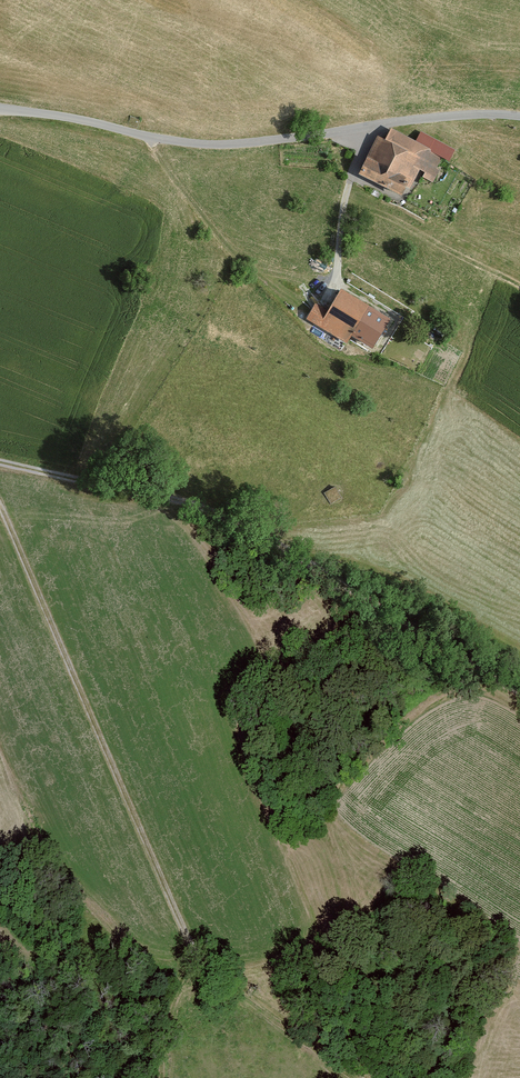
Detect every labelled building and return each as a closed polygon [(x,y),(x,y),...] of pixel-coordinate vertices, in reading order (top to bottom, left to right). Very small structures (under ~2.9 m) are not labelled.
[(415,141),(390,126),(384,137),(378,134),(370,148),(375,150),(362,171),(404,196),(420,168),(425,171),(422,177),(434,184),(443,169),(438,167),(443,159),(449,163),(457,149),(422,129),(415,141)] [(314,305),(307,317),(350,343),(352,339),(375,353),(394,322),(339,290),(326,312),(314,305)]
